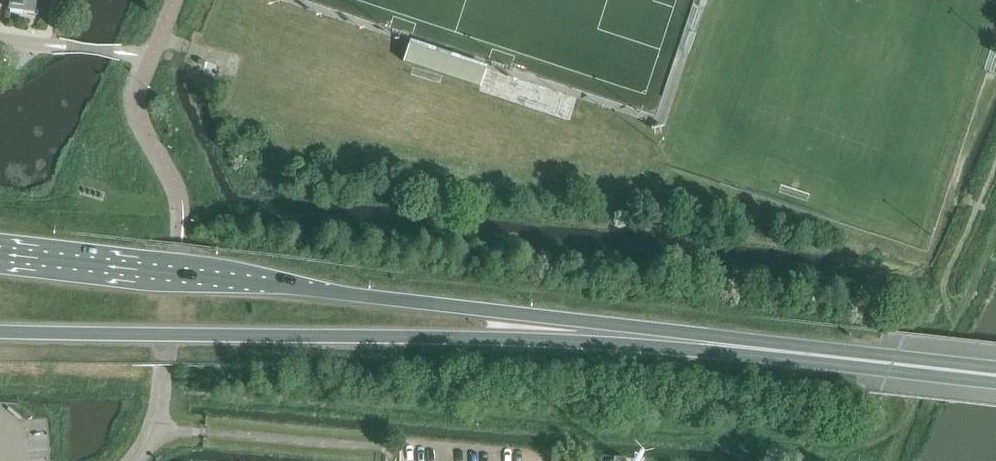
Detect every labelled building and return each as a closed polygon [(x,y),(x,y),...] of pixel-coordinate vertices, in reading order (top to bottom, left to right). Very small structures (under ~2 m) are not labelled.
[(9,1),(8,10),(35,13),(36,0),(3,0),(9,1)] [(399,63),(480,82),(484,62),(404,43),(399,63)]
